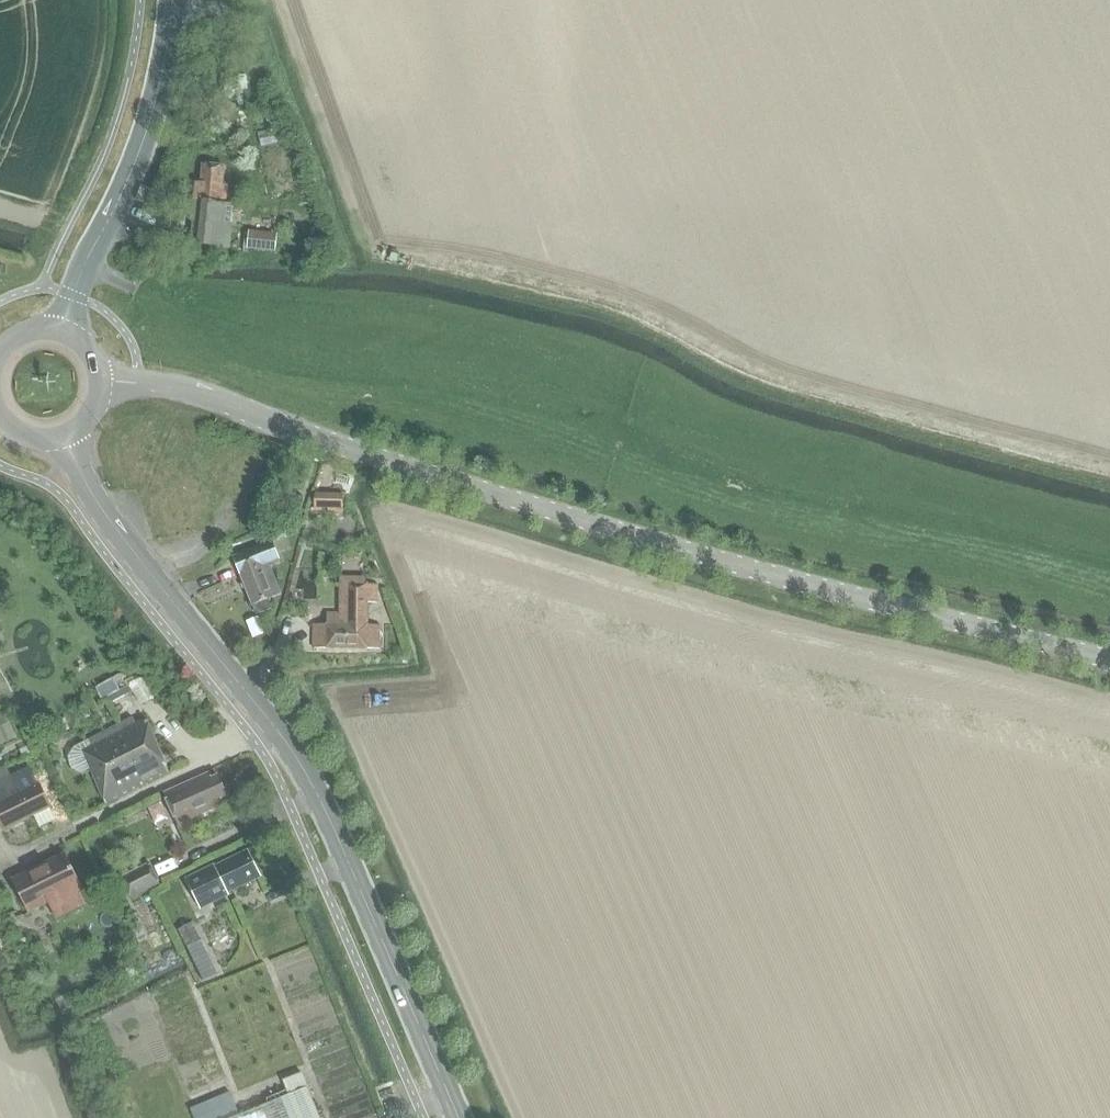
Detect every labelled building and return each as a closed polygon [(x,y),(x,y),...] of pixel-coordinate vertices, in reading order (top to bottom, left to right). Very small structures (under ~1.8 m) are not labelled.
[(196,182),(194,203),(190,243),(230,247),(233,204),(224,203),(226,185),(221,185),(223,167),(202,165),(200,183),(196,182)] [(276,237),(248,235),(247,250),(275,252),(276,237)] [(299,510),(303,499),(282,492),(279,504),(299,510)] [(268,565),(278,561),(271,543),(232,559),(252,606),(256,615),(270,609),(268,604),(282,598),(268,565)] [(367,626),(367,614),(367,602),(375,602),(375,584),(365,584),(365,577),(339,577),(339,614),(325,614),(325,624),(313,624),(313,648),(325,648),(366,648),(378,648),(378,626),(367,626)] [(250,619),(256,635),(269,631),(263,615),(250,619)] [(16,734),(12,707),(0,709),(0,737),(16,734)] [(145,721),(136,725),(132,718),(88,740),(91,747),(82,751),(106,803),(169,772),(145,721)] [(38,783),(30,766),(0,781),(0,802),(38,783)] [(189,818),(202,813),(222,804),(219,798),(225,796),(217,776),(211,778),(209,773),(164,794),(177,822),(188,817),(189,818)] [(0,803),(0,824),(3,831),(50,808),(39,784),(0,803)] [(247,852),(214,868),(214,866),(186,879),(200,907),(227,894),(226,892),(259,876),(247,852)] [(12,879),(28,913),(48,903),(56,919),(85,905),(77,889),(81,887),(64,853),(12,879)] [(120,878),(131,899),(161,883),(150,863),(120,878)] [(200,939),(193,922),(178,929),(185,945),(200,939)] [(202,981),(219,973),(203,939),(186,947),(202,981)] [(301,1073),(282,1081),(288,1095),(232,1117),(320,1117),(301,1073)] [(235,1116),(226,1096),(194,1110),(197,1117),(230,1117),(235,1116)]
